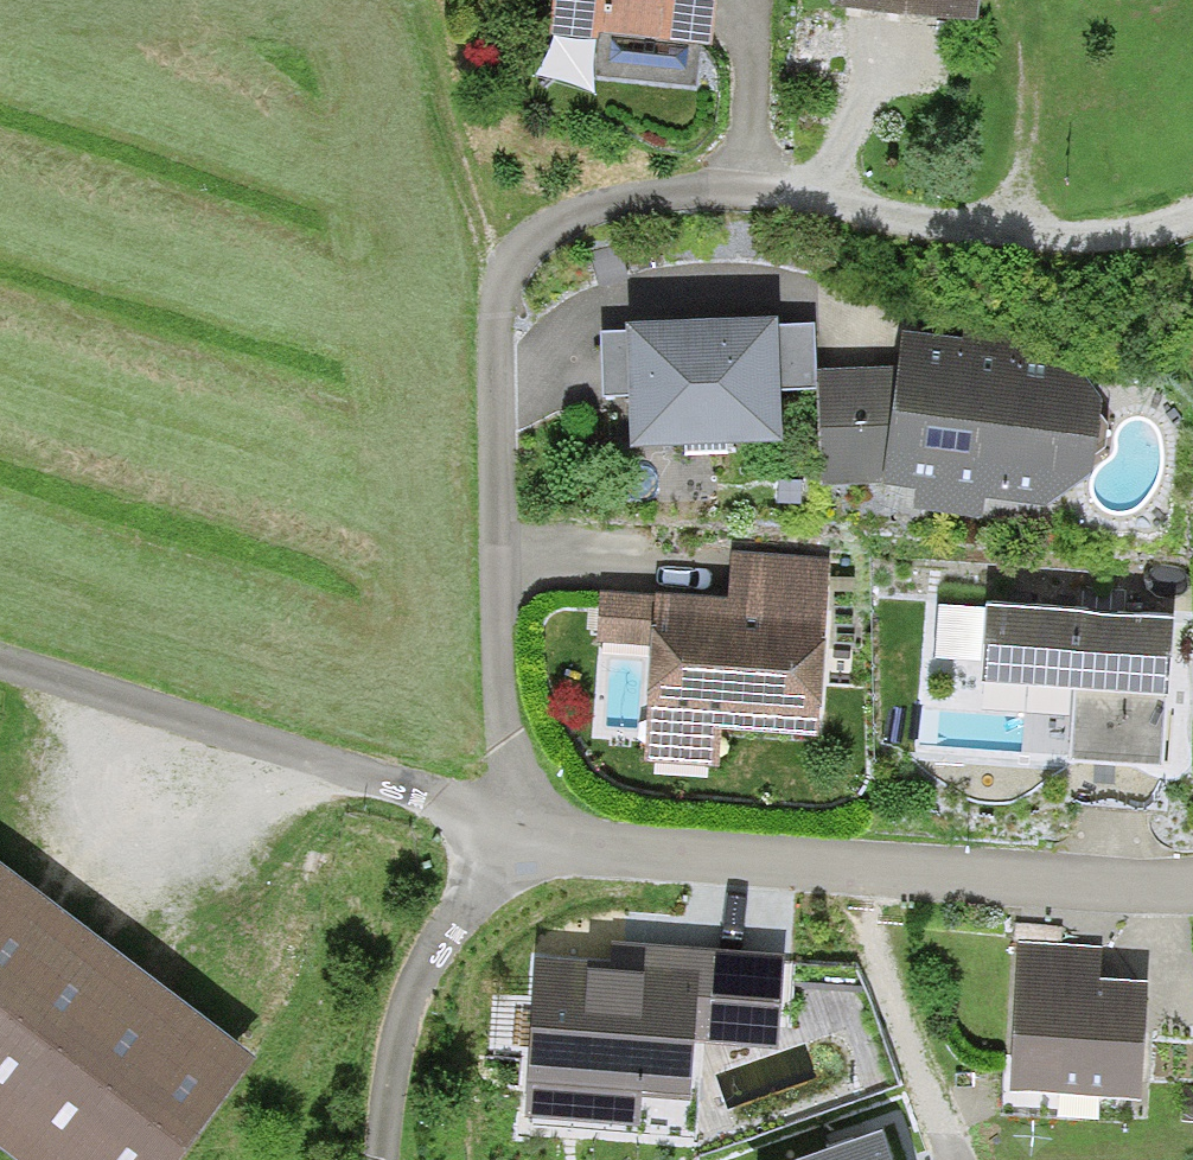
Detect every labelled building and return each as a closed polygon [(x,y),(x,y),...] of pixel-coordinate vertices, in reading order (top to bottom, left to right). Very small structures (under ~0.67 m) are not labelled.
[(545,12),(684,22),(686,0),(545,0),(545,12)] [(1068,351),(896,329),(891,368),(879,460),(909,464),(906,491),(966,499),(970,472),(1030,480),(1076,446),(1081,400),(1068,351)] [(761,431),(760,332),(629,335),(631,433),(761,431)] [(891,368),(814,366),(813,457),(879,460),(891,368)] [(702,707),(799,707),(798,555),(721,555),(722,593),(641,593),(641,634),(641,747),(702,747),(702,707)] [(1155,602),(972,591),(967,665),(1066,670),(1062,747),(1146,752),(1155,602)] [(641,634),(641,593),(594,593),(594,634),(641,634)] [(43,1159),(131,1159),(223,1033),(0,873),(0,1129),(43,1159)] [(538,937),(536,1100),(648,1102),(649,1070),(702,1070),(702,1025),(793,1026),(794,940),(538,937)] [(1120,1071),(1125,990),(1016,982),(1010,1063),(1120,1071)] [(897,1111),(757,1154),(759,1159),(912,1159),(897,1111)]
